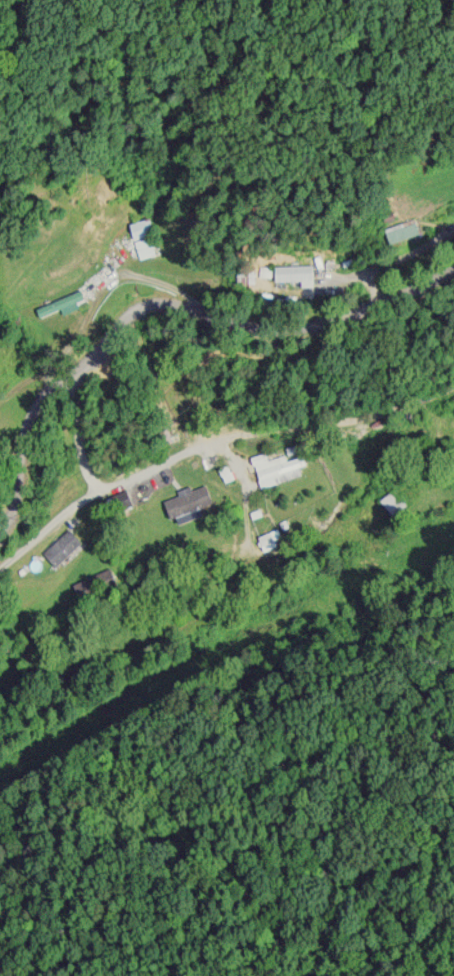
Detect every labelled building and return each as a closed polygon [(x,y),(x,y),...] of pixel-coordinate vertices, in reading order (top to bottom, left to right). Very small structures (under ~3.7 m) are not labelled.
[(155,252),(149,234),(154,232),(149,215),(128,222),(139,257),(155,252)] [(385,221),(385,238),(416,238),(416,221),(385,221)] [(312,285),(312,264),(274,264),(274,285),(312,285)] [(83,297),(79,287),(33,305),(37,316),(59,307),(61,312),(77,306),(75,300),(83,297)] [(251,457),(258,484),(300,473),(298,466),(306,464),(303,454),(287,458),(284,448),(251,457)] [(162,499),(169,517),(212,500),(205,482),(162,499)] [(407,504),(394,487),(381,498),(394,514),(407,504)] [(41,552),(54,565),(80,539),(67,526),(41,552)] [(265,549),(277,543),(274,538),(282,535),(278,527),(258,536),(265,549)]
